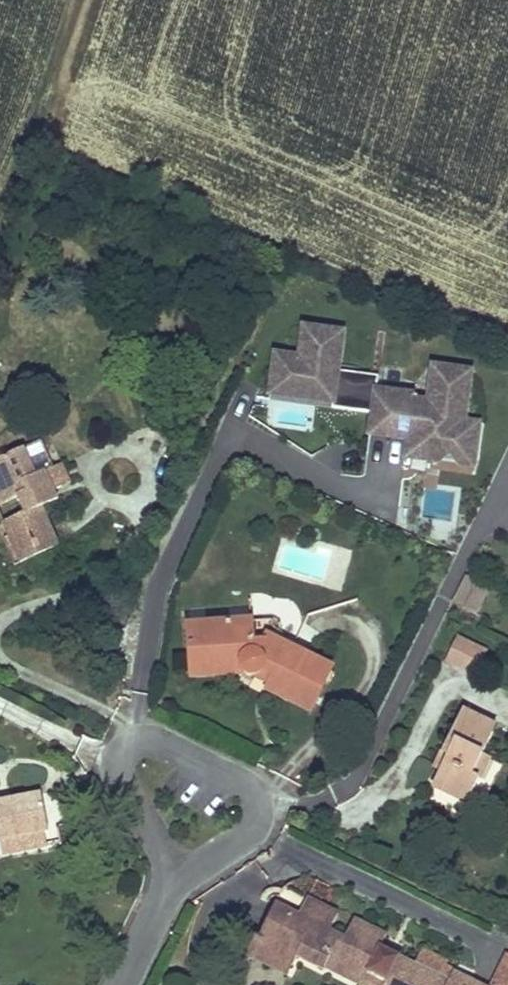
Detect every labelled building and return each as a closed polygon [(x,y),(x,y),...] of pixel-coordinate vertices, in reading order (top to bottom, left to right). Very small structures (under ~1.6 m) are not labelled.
[(376,390),(378,376),(337,371),(342,332),(303,327),(299,358),(275,355),(271,383),(303,387),(302,394),(317,396),(318,389),(334,392),(332,405),(332,408),(372,413),(373,413),(376,390)] [(473,466),(479,424),(464,422),(470,372),(432,367),(427,402),(414,400),(414,395),(376,390),(373,413),(372,413),(370,434),(408,439),(406,448),(439,453),(446,447),(450,453),(459,465),(473,466)] [(303,387),(271,383),(269,397),(332,405),(334,392),(318,389),(317,396),(302,394),(303,387)] [(42,443),(25,450),(36,477),(53,470),(42,443)] [(406,448),(405,457),(438,461),(450,453),(446,447),(439,453),(406,448)] [(57,546),(41,508),(37,499),(53,492),(61,489),(53,470),(36,477),(25,450),(0,460),(0,498),(2,504),(15,499),(21,515),(0,524),(0,526),(8,545),(12,543),(20,562),(57,546)] [(62,466),(53,470),(61,489),(70,485),(62,466)] [(37,499),(41,508),(57,501),(53,492),(37,499)] [(272,619),(252,620),(253,643),(263,642),(266,635),(283,643),(281,623),(272,619)] [(332,668),(283,643),(266,635),(263,642),(253,643),(252,620),(188,624),(191,668),(240,665),(240,673),(245,677),(252,679),(260,676),(265,669),(274,674),(267,689),(311,712),(332,668)] [(485,652),(458,639),(447,661),(474,674),(485,652)] [(191,676),(240,673),(240,665),(191,668),(191,676)] [(462,712),(443,753),(448,756),(441,772),(432,791),(467,807),(478,784),(471,781),(480,760),(496,727),(462,712)] [(448,756),(443,753),(435,769),(441,772),(448,756)] [(471,781),(478,784),(487,763),(480,760),(471,781)] [(41,835),(48,834),(41,794),(0,802),(0,842),(41,835)] [(0,842),(0,845),(2,857),(43,849),(41,835),(0,842)] [(307,900),(299,916),(304,918),(308,910),(316,914),(320,906),(307,900)] [(338,915),(320,906),(316,914),(308,910),(304,918),(299,916),(275,904),(259,937),(255,935),(253,940),(274,950),(271,957),(292,967),(297,957),(325,969),(327,964),(363,982),(380,948),(386,936),(353,920),(344,939),(329,932),(338,915)] [(288,975),(292,967),(271,957),(274,950),(253,940),(246,955),(288,975)] [(451,984),(455,974),(456,973),(445,967),(448,961),(423,949),(415,965),(380,948),(363,982),(370,984),(454,984),(451,984)] [(507,955),(493,984),(507,984),(507,955)] [(325,969),(358,984),(362,984),(363,982),(327,964),(325,969)] [(467,979),(455,974),(451,984),(454,984),(464,984),(467,979)]
